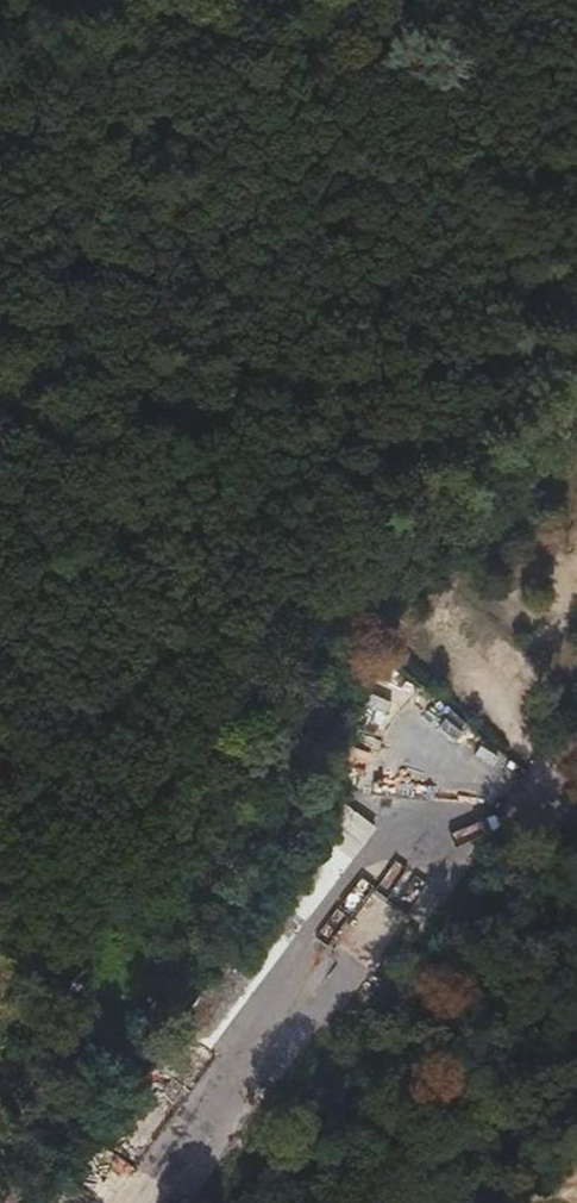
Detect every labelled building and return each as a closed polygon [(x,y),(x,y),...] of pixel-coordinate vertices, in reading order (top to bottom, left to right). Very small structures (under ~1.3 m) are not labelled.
[(323,835),(176,1026),(208,1049),(376,828),(340,799),(315,829),(323,835)] [(0,1111),(0,1132),(3,1134),(12,1120),(0,1111)]
